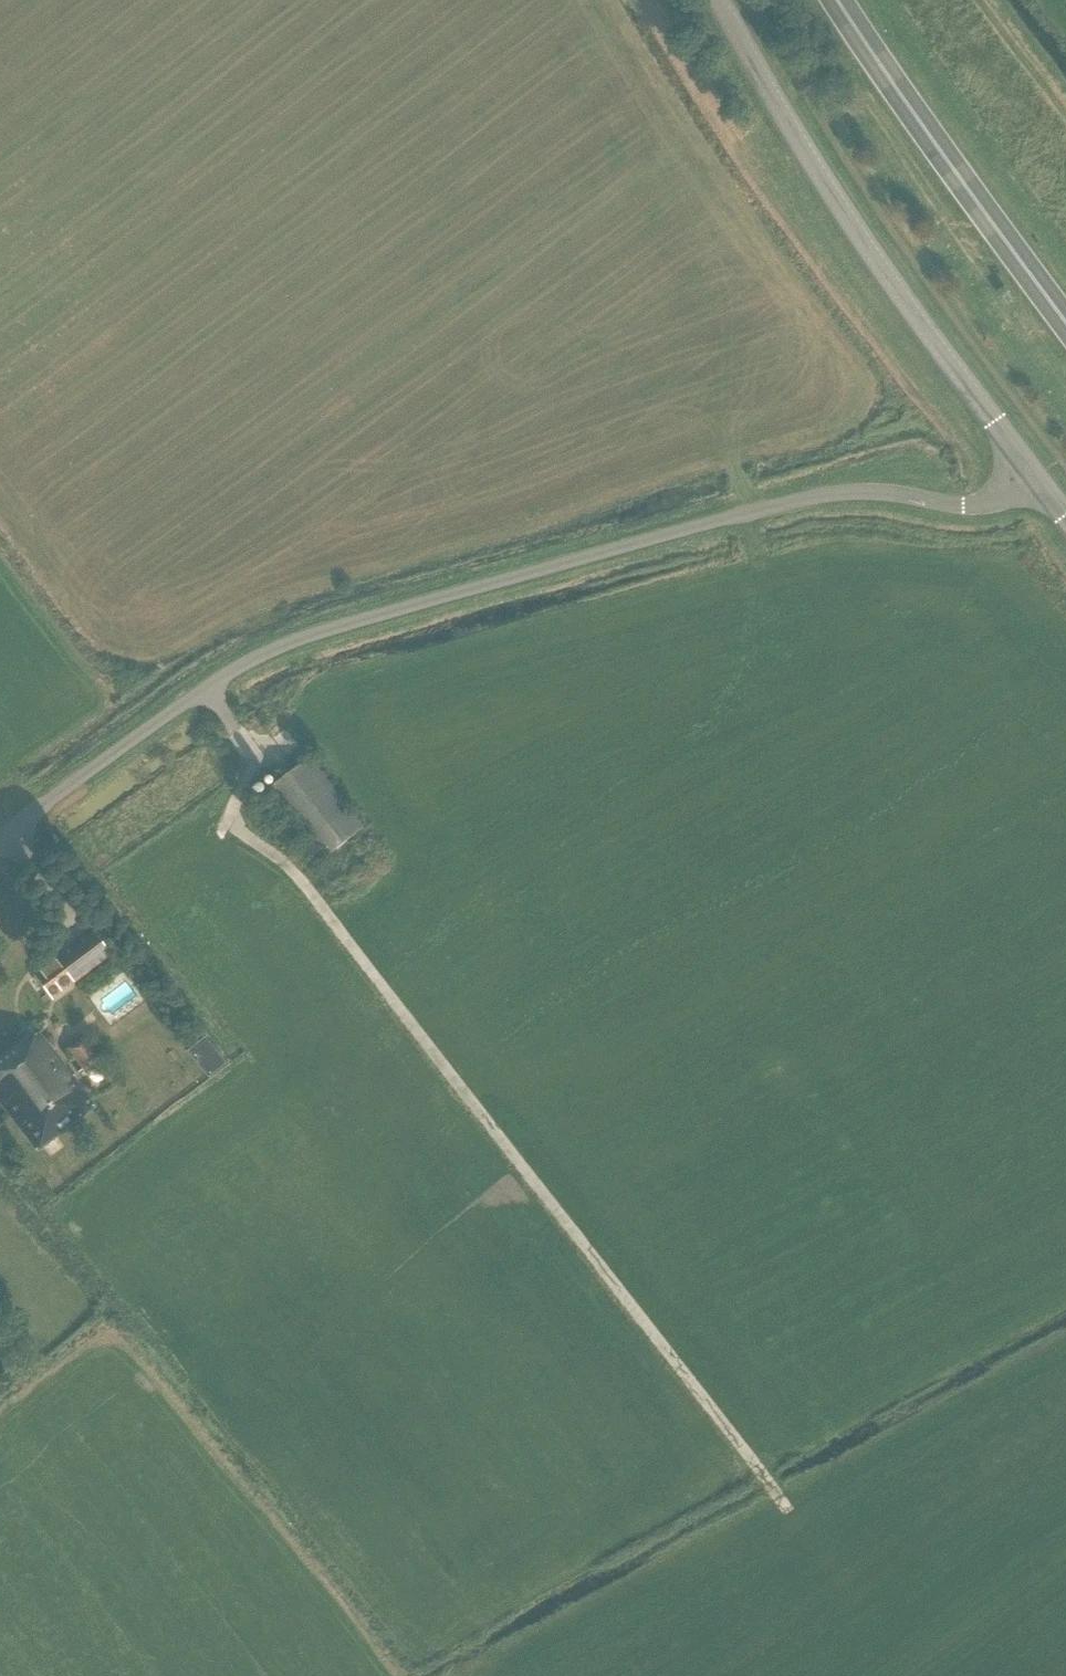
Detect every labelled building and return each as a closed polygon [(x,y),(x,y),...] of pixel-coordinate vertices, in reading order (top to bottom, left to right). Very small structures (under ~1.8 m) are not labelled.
[(319,862),(363,829),(309,758),(266,791),(319,862)] [(110,955),(91,929),(79,938),(83,943),(68,954),(66,950),(33,975),(51,999),(110,955)] [(95,1107),(39,1033),(24,1044),(21,1040),(0,1057),(0,1103),(37,1151),(95,1107)] [(205,1037),(187,1051),(203,1071),(215,1061),(220,1067),(226,1063),(205,1037)] [(79,1073),(95,1060),(78,1040),(63,1051),(79,1073)]
